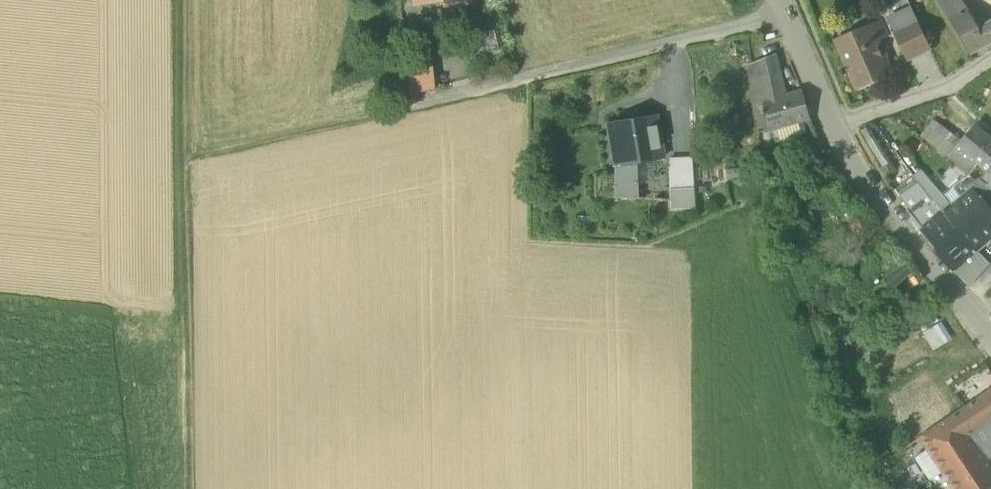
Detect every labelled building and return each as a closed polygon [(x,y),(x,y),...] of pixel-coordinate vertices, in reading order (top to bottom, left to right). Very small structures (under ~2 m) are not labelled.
[(952,22),(970,12),(962,0),(940,0),(952,22)] [(895,33),(918,22),(911,6),(887,17),(895,33)] [(970,12),(952,22),(971,54),(990,43),(990,21),(979,28),(970,12)] [(841,49),(859,89),(877,81),(876,78),(883,74),(880,67),(887,64),(877,42),(888,37),(881,20),(847,35),(851,45),(841,49)] [(895,33),(907,59),(931,48),(918,22),(895,33)] [(499,51),(494,30),(481,33),(487,54),(499,51)] [(751,64),(759,133),(767,131),(760,103),(785,96),(779,66),(774,55),(751,64)] [(407,64),(411,96),(434,90),(431,62),(407,64)] [(880,67),(883,74),(890,71),(887,64),(880,67)] [(760,103),(767,131),(771,129),(803,120),(810,118),(802,91),(785,96),(760,103)] [(607,123),(615,167),(633,164),(663,159),(655,115),(607,123)] [(803,120),(771,129),(775,142),(807,133),(803,120)] [(921,136),(944,153),(956,137),(934,120),(921,136)] [(983,167),(990,158),(990,138),(975,125),(962,141),(949,157),(970,175),(979,163),(983,167)] [(890,162),(869,126),(860,131),(881,168),(890,162)] [(944,153),(949,157),(962,141),(956,137),(944,153)] [(670,158),(671,189),(694,188),(692,157),(670,158)] [(890,162),(881,168),(888,178),(892,175),(898,170),(892,161),(890,162)] [(633,164),(615,167),(614,198),(634,199),(634,185),(636,185),(635,179),(633,179),(633,164)] [(906,165),(898,170),(892,175),(899,186),(913,176),(914,176),(906,165)] [(920,185),(929,179),(921,170),(914,176),(913,176),(918,183),(920,185)] [(987,170),(980,179),(990,188),(990,173),(987,170)] [(932,201),(933,202),(942,194),(929,179),(920,185),(927,195),(931,201),(932,201)] [(961,179),(943,195),(953,207),(972,192),(968,188),(961,179)] [(985,205),(990,200),(990,188),(980,179),(977,181),(968,188),(972,192),(985,205)] [(920,185),(918,183),(901,195),(910,209),(924,198),(927,195),(920,185)] [(694,188),(671,189),(670,189),(672,210),(696,208),(695,188),(694,188)] [(945,214),(960,231),(975,249),(976,250),(990,237),(990,211),(985,205),(972,192),(953,207),(945,214)] [(943,195),(942,194),(933,202),(943,213),(944,215),(945,214),(953,207),(943,195)] [(927,195),(924,198),(931,208),(915,220),(924,230),(943,213),(933,202),(932,201),(931,201),(927,195)] [(908,210),(915,220),(931,208),(924,198),(910,209),(908,210)] [(924,230),(939,249),(960,231),(945,214),(944,215),(943,213),(924,230)] [(975,249),(960,231),(939,249),(937,251),(936,251),(953,269),(975,249)] [(953,269),(970,287),(990,264),(976,250),(975,249),(953,269)] [(901,261),(884,275),(894,288),(912,274),(901,261)] [(930,300),(921,288),(909,297),(918,309),(930,300)] [(942,322),(924,334),(935,350),(953,338),(942,322)] [(935,460),(972,434),(990,422),(990,389),(921,437),(920,437),(927,447),(935,460)] [(989,460),(990,459),(990,422),(972,434),(989,460)] [(972,434),(935,460),(943,472),(955,488),(990,488),(990,463),(989,460),(972,434)] [(932,479),(943,472),(935,460),(927,447),(916,456),(932,479)]
